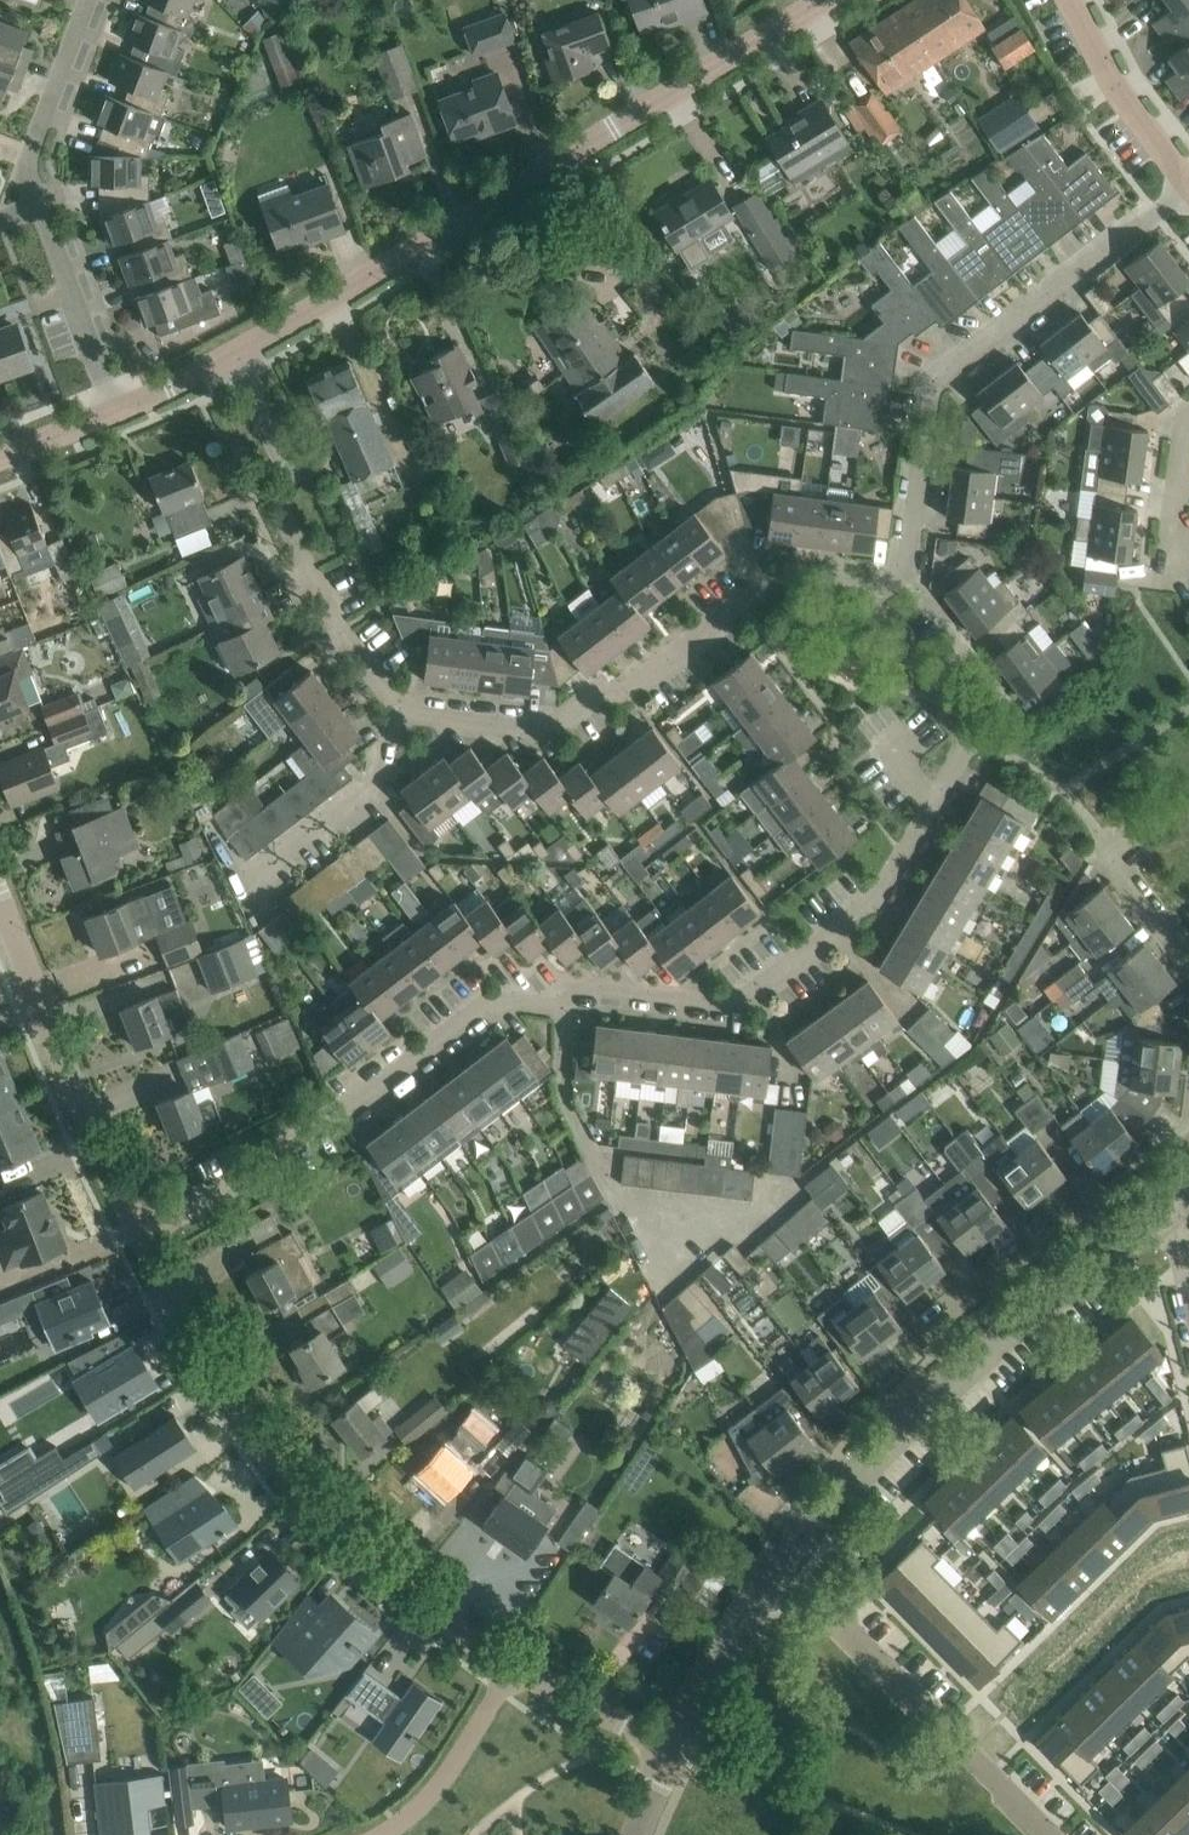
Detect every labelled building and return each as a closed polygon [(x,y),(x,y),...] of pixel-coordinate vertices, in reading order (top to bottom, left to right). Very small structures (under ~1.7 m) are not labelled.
[(170,10),(165,23),(182,30),(192,33),(200,10),(191,7),(193,0),(143,0),(170,10)] [(513,41),(504,17),(507,16),(501,0),(486,0),(458,10),(475,55),(513,41)] [(702,0),(630,0),(641,30),(677,17),(678,21),(706,11),(702,0)] [(985,28),(967,0),(915,0),(902,9),(937,60),(985,28)] [(1172,8),(1166,12),(1174,22),(1188,11),(1188,0),(1166,0),(1172,8)] [(902,9),(850,43),(886,93),(937,60),(902,9)] [(1153,23),(1168,42),(1180,33),(1188,44),(1188,43),(1188,11),(1174,22),(1166,12),(1153,23)] [(135,12),(125,40),(154,51),(149,64),(167,72),(176,75),(185,50),(176,47),(182,30),(165,23),(135,12)] [(611,46),(602,23),(598,12),(537,35),(555,82),(588,70),(581,50),(590,48),(591,53),(611,46)] [(0,21),(0,61),(7,64),(25,70),(33,49),(23,45),(28,32),(0,21)] [(1022,27),(1001,40),(993,46),(1006,67),(1035,48),(1022,27)] [(282,32),(264,39),(282,87),(299,80),(282,32)] [(1166,79),(1181,98),(1188,92),(1188,83),(1186,78),(1188,76),(1188,43),(1188,44),(1168,59),(1177,70),(1166,79)] [(392,100),(417,90),(400,44),(375,54),(392,100)] [(119,53),(109,80),(139,92),(134,105),(161,116),(161,115),(170,92),(160,89),(167,72),(149,64),(119,53)] [(2,101),(7,88),(17,92),(25,70),(7,64),(0,61),(0,101),(2,101)] [(497,73),(475,82),(477,88),(440,102),(454,139),(490,125),(492,131),(515,123),(497,73)] [(874,89),(853,104),(883,146),(885,144),(903,131),(874,89)] [(1038,126),(1016,93),(981,117),(1003,150),(1038,126)] [(104,94),(94,121),(125,133),(120,147),(97,138),(91,155),(115,155),(115,157),(141,156),(146,157),(154,133),(159,135),(166,117),(161,115),(161,116),(134,105),(104,94)] [(821,100),(801,112),(803,117),(768,138),(791,175),(846,142),(821,100)] [(409,115),(381,125),(384,133),(350,146),(357,164),(365,186),(396,175),(393,168),(424,156),(409,115)] [(1068,166),(1042,133),(1025,143),(1084,219),(1105,202),(1102,198),(1114,189),(1086,152),(1068,166)] [(1008,155),(1019,170),(1021,168),(1038,190),(1019,204),(1049,245),(1084,219),(1025,143),(1008,155)] [(89,155),(89,184),(120,185),(120,211),(121,213),(150,201),(150,174),(141,174),(141,156),(115,157),(115,155),(91,155),(89,155)] [(1000,161),(991,168),(997,176),(1006,169),(1000,161)] [(1049,245),(1019,204),(997,176),(991,168),(990,167),(974,179),(1003,217),(984,231),(1014,272),(1049,245)] [(200,185),(205,199),(220,194),(215,180),(200,185)] [(327,182),(293,195),(292,190),(262,201),(279,248),(308,237),(310,243),(345,231),(327,182)] [(693,197),(659,216),(672,237),(678,248),(690,268),(710,257),(709,255),(698,236),(723,221),(731,216),(722,203),(710,182),(691,193),(693,197)] [(984,231),(953,190),(937,203),(968,244),(950,258),(980,299),(1014,272),(984,231)] [(770,267),(793,253),(755,192),(732,206),(770,267)] [(100,218),(110,245),(140,234),(145,248),(169,239),(172,238),(163,215),(149,215),(150,201),(121,213),(120,211),(100,218)] [(950,258),(917,214),(900,227),(934,271),(915,285),(914,286),(937,319),(943,327),(980,299),(950,258)] [(120,257),(130,285),(160,274),(165,287),(183,283),(194,279),(193,278),(185,254),(175,258),(169,239),(145,248),(120,257)] [(1125,266),(1140,287),(1175,260),(1159,240),(1125,266)] [(881,271),(895,289),(873,306),(885,322),(864,338),(899,343),(899,342),(912,332),(915,336),(937,319),(914,286),(915,285),(883,243),(861,259),(875,276),(881,271)] [(1175,260),(1140,287),(1131,294),(1155,326),(1162,321),(1188,300),(1188,299),(1181,288),(1188,282),(1188,279),(1175,260)] [(194,279),(183,283),(165,287),(135,298),(145,326),(175,315),(180,329),(192,324),(208,318),(221,313),(212,290),(203,293),(197,276),(193,278),(194,279)] [(1084,293),(1100,314),(1102,317),(1114,307),(1096,284),(1084,293)] [(581,295),(535,328),(565,374),(571,370),(584,389),(578,393),(575,394),(594,422),(655,382),(636,354),(626,361),(621,352),(624,350),(603,320),(599,322),(581,295)] [(1162,321),(1168,328),(1172,325),(1175,329),(1174,330),(1188,349),(1188,300),(1162,321)] [(746,309),(719,320),(729,345),(748,338),(747,335),(754,332),(746,309)] [(1102,317),(1100,314),(1088,323),(1081,313),(1060,328),(1087,363),(1092,370),(1111,356),(1115,361),(1120,357),(1129,351),(1102,317)] [(208,318),(192,324),(195,333),(212,327),(208,318)] [(31,366),(16,325),(0,331),(0,377),(31,366)] [(864,338),(794,328),(792,347),(847,355),(843,378),(843,380),(893,387),(899,343),(864,338)] [(1040,344),(1047,354),(1036,363),(1063,397),(1074,389),(1066,379),(1087,363),(1060,328),(1040,344)] [(435,364),(412,376),(418,388),(423,398),(436,424),(461,411),(465,419),(481,411),(483,410),(478,399),(471,385),(478,381),(465,358),(458,362),(451,348),(432,358),(435,364)] [(1139,366),(1129,351),(1120,357),(1132,372),(1139,366)] [(306,379),(324,420),(328,419),(354,481),(394,464),(349,360),(306,379)] [(1017,362),(997,377),(1029,420),(1033,426),(1043,419),(1032,405),(1044,396),(1043,395),(1054,387),(1062,398),(1063,397),(1036,363),(1025,371),(1017,362)] [(1139,366),(1132,372),(1128,375),(1138,388),(1150,379),(1142,369),(1139,366)] [(1150,379),(1151,380),(1163,371),(1142,369),(1150,379)] [(843,380),(843,378),(789,371),(786,390),(826,396),(823,421),(837,422),(837,424),(863,427),(887,430),(893,387),(843,380)] [(1169,404),(1181,394),(1163,371),(1151,380),(1169,404)] [(976,393),(984,403),(972,412),(997,444),(1029,420),(997,377),(976,393)] [(651,405),(609,429),(617,443),(659,419),(651,405)] [(1087,448),(1102,450),(1144,455),(1147,430),(1135,428),(1137,414),(1107,410),(1105,425),(1091,423),(1087,448)] [(509,414),(492,421),(493,424),(516,477),(533,470),(528,459),(509,414)] [(837,424),(833,453),(859,456),(863,427),(837,424)] [(824,440),(825,429),(810,427),(809,438),(824,440)] [(639,453),(649,469),(676,452),(667,437),(639,453)] [(1022,452),(968,445),(966,467),(953,465),(950,491),(993,496),(996,471),(1019,474),(1022,452)] [(1144,455),(1102,450),(1097,490),(1126,493),(1128,479),(1141,481),(1144,455)] [(736,454),(726,456),(729,466),(739,463),(736,454)] [(619,479),(632,471),(627,461),(613,469),(619,479)] [(204,494),(191,462),(150,478),(165,515),(167,515),(174,533),(172,533),(175,539),(212,524),(201,496),(204,494)] [(619,479),(613,469),(599,477),(606,486),(619,479)] [(747,488),(736,491),(739,502),(745,525),(768,528),(767,537),(794,541),(800,495),(802,478),(749,471),(747,488)] [(358,532),(373,525),(352,479),(337,486),(358,532)] [(826,498),(820,544),(846,548),(852,502),(853,491),(827,487),(826,498)] [(573,506),(586,498),(581,489),(568,497),(573,506)] [(1095,504),(1094,504),(1092,518),(1078,516),(1076,527),(1133,535),(1137,509),(1124,508),(1126,493),(1097,490),(1095,504)] [(950,491),(946,516),(959,518),(957,532),(986,536),(988,522),(990,522),(993,496),(950,491)] [(727,493),(716,496),(673,528),(702,565),(724,549),(718,541),(736,527),(729,504),(727,493)] [(820,544),(826,498),(800,495),(794,541),(820,544)] [(556,505),(547,510),(558,528),(559,527),(563,513),(573,506),(568,497),(556,505)] [(889,538),(893,507),(852,502),(846,548),(872,551),(874,536),(889,538)] [(0,533),(0,549),(6,565),(9,576),(14,574),(15,576),(53,561),(46,546),(48,545),(47,544),(32,504),(3,516),(9,530),(0,533)] [(537,515),(524,524),(530,533),(542,525),(556,529),(558,528),(547,510),(537,515)] [(492,536),(499,549),(518,538),(510,525),(492,536)] [(1088,555),(1086,569),(1085,569),(1082,589),(1114,593),(1117,573),(1116,573),(1118,559),(1130,560),(1133,535),(1076,527),(1075,538),(1089,540),(1087,555),(1088,555)] [(702,565),(673,528),(653,544),(681,582),(702,565)] [(62,537),(47,544),(48,545),(46,546),(53,561),(63,581),(79,573),(62,537)] [(941,539),(939,551),(953,552),(955,541),(941,539)] [(681,582),(653,544),(632,560),(661,597),(681,582)] [(479,564),(492,555),(487,546),(473,555),(479,564)] [(479,564),(473,555),(460,563),(465,572),(479,564)] [(243,556),(199,577),(207,594),(199,598),(213,626),(265,601),(243,556)] [(969,557),(945,575),(954,586),(944,594),(960,614),(994,588),(979,568),(978,568),(969,557)] [(661,597),(632,560),(610,577),(620,587),(619,588),(619,589),(621,588),(640,613),(641,613),(661,597)] [(84,580),(92,599),(99,596),(100,598),(127,586),(116,562),(90,574),(91,577),(84,580)] [(1029,612),(1004,580),(994,588),(960,614),(975,635),(985,627),(994,639),(1018,620),(1029,612)] [(619,589),(619,588),(599,603),(628,641),(650,624),(641,613),(640,613),(621,588),(619,589)] [(272,616),(265,601),(213,626),(235,672),(258,661),(279,651),(264,620),(272,616)] [(628,641),(599,603),(578,619),(607,657),(628,641)] [(413,646),(411,662),(426,664),(424,680),(450,683),(458,623),(393,614),(394,617),(406,646),(413,646)] [(578,619),(558,635),(561,639),(548,648),(559,685),(580,666),(586,673),(607,657),(578,619)] [(1018,620),(994,639),(1003,650),(993,657),(1009,678),(1043,651),(1028,631),(1027,632),(1018,620)] [(1082,622),(1068,632),(1077,644),(1091,634),(1082,622)] [(1100,622),(1090,629),(1097,638),(1106,630),(1100,622)] [(458,623),(450,683),(476,686),(484,627),(484,626),(458,623)] [(36,641),(30,626),(6,636),(2,625),(0,626),(0,655),(36,641)] [(137,627),(114,637),(128,667),(131,666),(143,660),(151,656),(137,627)] [(476,686),(502,690),(510,630),(484,627),(476,686)] [(559,685),(548,648),(544,634),(510,630),(502,690),(529,693),(531,681),(559,685)] [(4,715),(28,705),(42,700),(32,674),(22,648),(13,652),(0,657),(0,716),(4,715)] [(1058,673),(1059,672),(1043,651),(1009,678),(1024,698),(1034,691),(1043,702),(1067,684),(1058,673)] [(767,674),(750,652),(714,681),(730,702),(767,674)] [(143,660),(131,666),(147,701),(159,696),(143,660)] [(266,686),(252,697),(261,709),(256,713),(272,734),(291,719),(291,720),(328,692),(311,670),(301,678),(299,680),(290,668),(271,683),(266,686)] [(746,723),(783,695),(767,674),(730,702),(746,723)] [(127,676),(107,685),(131,737),(151,728),(127,676)] [(307,740),(343,713),(328,692),(291,720),(307,740)] [(65,697),(42,706),(49,724),(50,723),(51,724),(84,711),(77,693),(65,697)] [(762,743),(799,715),(783,695),(746,723),(762,743)] [(56,743),(63,740),(91,730),(94,737),(108,732),(98,706),(84,711),(51,724),(51,725),(50,726),(56,743)] [(360,734),(343,713),(307,740),(324,762),(323,762),(333,774),(344,765),(357,756),(348,743),(360,734)] [(799,749),(815,737),(799,715),(762,743),(778,764),(799,748),(799,749)] [(685,736),(676,724),(668,730),(677,742),(685,736)] [(680,762),(653,727),(631,743),(659,779),(680,762)] [(704,739),(695,728),(685,736),(677,742),(686,753),(704,739)] [(63,740),(56,743),(44,748),(44,747),(0,765),(0,773),(12,804),(59,785),(52,767),(71,759),(66,748),(63,740)] [(659,779),(631,743),(611,759),(638,795),(659,779)] [(471,747),(450,763),(449,763),(471,793),(472,793),(478,801),(497,786),(497,785),(498,784),(492,777),(480,761),(481,760),(471,747)] [(778,764),(755,781),(741,792),(757,813),(808,774),(800,764),(807,759),(799,749),(799,748),(778,764)] [(480,761),(492,777),(498,784),(497,785),(497,786),(498,785),(513,805),(534,789),(517,766),(518,765),(507,751),(496,760),(491,753),(481,760),(480,761)] [(450,763),(444,756),(423,773),(451,809),(471,793),(449,763),(450,763)] [(527,758),(518,765),(517,766),(534,789),(550,810),(570,795),(570,794),(571,793),(564,785),(553,770),(554,770),(544,756),(533,765),(527,758)] [(595,760),(585,768),(584,769),(608,797),(618,811),(638,795),(611,759),(601,767),(595,760)] [(553,770),(564,785),(571,793),(570,794),(570,795),(571,794),(586,814),(608,797),(584,769),(585,768),(580,761),(569,769),(564,762),(554,770),(553,770)] [(342,786),(333,774),(323,762),(311,771),(330,795),(342,786)] [(710,783),(717,777),(708,764),(700,770),(710,783)] [(353,777),(347,769),(344,765),(333,774),(342,786),(353,777)] [(330,795),(311,771),(299,780),(312,797),(318,804),(330,795)] [(451,809),(423,773),(401,789),(411,802),(399,811),(417,835),(418,834),(429,848),(439,834),(431,824),(451,809)] [(773,834),(824,795),(808,774),(757,813),(773,834)] [(717,777),(710,783),(718,794),(726,788),(717,777)] [(318,804),(312,797),(299,780),(287,790),(306,813),(318,804)] [(187,795),(190,801),(200,823),(214,816),(201,788),(187,795)] [(294,823),(306,813),(287,790),(275,799),(294,823)] [(699,815),(711,805),(702,793),(681,809),(690,822),(699,815)] [(983,796),(970,817),(1011,842),(1012,840),(1018,829),(1026,834),(1039,812),(1008,793),(1000,807),(983,796)] [(803,844),(840,816),(824,795),(773,834),(788,854),(802,843),(803,844)] [(282,832),(294,823),(275,799),(263,808),(282,832)] [(83,849),(64,856),(75,885),(98,877),(114,871),(108,856),(137,846),(123,808),(75,826),(83,849)] [(270,841),(282,832),(263,808),(251,817),(270,841)] [(819,865),(856,837),(840,816),(803,844),(819,865)] [(270,841),(251,817),(239,826),(258,850),(270,841)] [(970,817),(957,838),(998,863),(999,861),(1006,849),(1014,854),(1020,844),(1012,840),(1011,842),(970,817)] [(407,842),(389,818),(369,834),(387,858),(407,842)] [(664,829),(670,838),(684,827),(677,819),(664,829)] [(709,831),(719,843),(727,836),(717,824),(709,831)] [(258,850),(239,826),(227,836),(246,859),(258,850)] [(670,838),(664,829),(652,838),(659,847),(670,838)] [(550,850),(541,857),(542,858),(576,859),(585,853),(575,839),(568,831),(547,847),(550,850)] [(674,844),(681,852),(694,841),(688,833),(674,844)] [(369,834),(354,845),(363,857),(352,866),(361,878),(387,858),(369,834)] [(727,836),(719,843),(729,855),(737,849),(727,836)] [(506,856),(514,850),(505,837),(497,844),(506,856)] [(957,838),(944,859),(985,885),(986,883),(993,871),(1000,876),(1006,866),(999,861),(998,863),(957,838)] [(541,857),(550,850),(541,839),(532,845),(541,857)] [(604,859),(615,851),(609,843),(598,851),(604,859)] [(681,852),(674,844),(664,852),(670,861),(681,852)] [(363,857),(354,845),(328,865),(346,889),(361,878),(352,866),(363,857)] [(604,859),(610,867),(621,859),(615,851),(604,859)] [(630,873),(643,863),(636,855),(624,863),(630,873)] [(183,856),(164,863),(167,872),(187,864),(183,856)] [(944,859),(932,880),(972,906),(974,904),(981,892),(988,896),(994,887),(986,883),(985,885),(944,859)] [(440,879),(448,873),(438,860),(430,866),(440,879)] [(473,881),(481,874),(473,863),(464,869),(473,881)] [(630,873),(636,882),(650,871),(643,863),(630,873)] [(508,882),(515,876),(506,864),(499,870),(508,882)] [(346,889),(328,865),(313,877),(322,889),(311,898),(319,909),(346,889)] [(539,883),(548,876),(539,865),(530,872),(539,883)] [(576,886),(585,878),(576,866),(566,873),(576,886)] [(751,885),(759,878),(749,866),(741,872),(751,885)] [(1085,872),(1082,874),(1069,895),(1056,920),(1071,940),(1072,940),(1117,905),(1102,885),(1098,888),(1085,872)] [(760,911),(732,874),(710,891),(739,927),(760,911)] [(311,898),(322,889),(313,877),(301,885),(311,898)] [(666,878),(650,889),(662,905),(678,894),(666,878)] [(768,891),(759,878),(751,885),(760,897),(768,891)] [(932,880),(919,902),(959,928),(960,926),(968,914),(975,918),(981,908),(974,904),(972,906),(932,880)] [(405,881),(392,892),(414,921),(420,917),(425,924),(413,933),(441,970),(462,954),(433,917),(433,918),(427,911),(405,881)] [(1048,893),(1058,899),(1066,887),(1055,881),(1048,893)] [(575,886),(554,902),(559,908),(561,907),(577,927),(575,929),(592,952),(591,953),(602,967),(613,958),(618,965),(628,958),(629,957),(612,934),(614,933),(604,919),(598,911),(596,913),(575,886)] [(478,887),(457,902),(466,914),(464,916),(483,937),(482,938),(493,952),(504,944),(509,951),(518,944),(519,943),(501,919),(503,917),(495,907),(488,897),(487,898),(478,887)] [(739,927),(710,891),(689,907),(718,943),(739,927)] [(503,917),(501,919),(519,943),(518,944),(528,957),(540,948),(545,955),(555,948),(556,947),(538,924),(539,923),(523,902),(522,902),(514,892),(495,907),(503,917)] [(1058,899),(1048,893),(1040,906),(1050,912),(1058,899)] [(101,954),(137,940),(138,942),(158,934),(165,952),(169,964),(202,951),(189,919),(159,931),(145,895),(110,909),(87,918),(101,954)] [(681,896),(661,912),(697,959),(718,943),(689,907),(681,896)] [(456,900),(455,901),(433,917),(462,954),(482,938),(483,937),(464,916),(466,914),(456,900)] [(919,902),(906,923),(947,948),(948,946),(954,935),(962,939),(967,931),(960,926),(959,928),(919,902)] [(623,904),(604,919),(614,933),(612,934),(629,957),(628,958),(639,971),(650,963),(655,970),(665,962),(666,961),(648,938),(650,937),(638,920),(635,916),(633,918),(623,904)] [(1133,926),(1117,905),(1072,940),(1071,940),(1070,941),(1084,959),(1094,951),(1096,954),(1133,926)] [(656,906),(638,920),(650,937),(648,938),(666,961),(665,962),(675,976),(697,959),(661,912),(656,906)] [(559,908),(539,923),(538,924),(556,947),(555,948),(565,962),(576,953),(582,960),(591,953),(592,952),(575,929),(577,927),(561,907),(559,908)] [(283,911),(271,920),(286,940),(290,945),(302,935),(298,930),(283,911)] [(271,920),(259,930),(278,954),(290,945),(286,940),(271,920)] [(404,921),(383,937),(392,949),(420,986),(441,970),(413,933),(404,921)] [(1022,936),(1033,942),(1041,928),(1030,922),(1022,936)] [(906,923),(893,944),(933,969),(936,967),(943,955),(950,960),(956,951),(948,946),(947,948),(906,923)] [(197,954),(212,990),(257,972),(243,936),(197,954)] [(1033,942),(1022,936),(1015,948),(1026,955),(1033,942)] [(1145,941),(1105,971),(1105,975),(1094,983),(1087,973),(1064,991),(1064,992),(1072,1002),(1083,994),(1087,999),(1100,989),(1110,1001),(1124,990),(1124,989),(1160,961),(1145,941)] [(933,969),(893,944),(879,967),(921,992),(929,978),(936,982),(942,971),(936,967),(933,969)] [(420,986),(392,949),(371,965),(399,1002),(420,986)] [(1124,989),(1124,990),(1139,1009),(1131,1015),(1135,1026),(1136,1026),(1165,1018),(1160,1004),(1154,997),(1176,981),(1160,961),(1124,989)] [(1078,962),(1055,980),(1046,987),(1055,999),(1064,992),(1064,991),(1087,973),(1078,962)] [(371,965),(349,981),(353,986),(360,995),(360,996),(361,995),(379,1018),(380,1017),(399,1002),(371,965)] [(997,977),(1007,983),(1015,971),(1004,965),(997,977)] [(1007,983),(997,977),(989,990),(999,997),(1007,983)] [(868,980),(848,995),(875,1034),(877,1032),(889,1024),(894,1031),(901,1025),(868,980)] [(353,986),(333,1001),(340,1010),(363,1040),(369,1048),(391,1031),(385,1023),(380,1017),(379,1018),(361,995),(360,996),(360,995),(353,986)] [(169,1033),(191,1024),(184,1007),(176,988),(145,1000),(123,1009),(130,1027),(126,1029),(131,1044),(136,1042),(137,1046),(151,1040),(169,1033)] [(848,995),(828,1009),(857,1048),(858,1047),(864,1054),(873,1047),(880,1056),(888,1050),(882,1040),(883,1039),(877,1032),(875,1034),(848,995)] [(331,999),(310,1015),(318,1026),(330,1042),(333,1045),(345,1060),(347,1064),(369,1048),(363,1040),(340,1010),(333,1001),(331,999)] [(944,1043),(956,1032),(930,1005),(919,1016),(944,1043)] [(828,1009),(808,1025),(837,1064),(839,1063),(851,1054),(855,1061),(864,1054),(858,1047),(857,1048),(828,1009)] [(1036,1013),(1018,1027),(1025,1036),(1043,1023),(1036,1013)] [(907,1027),(932,1054),(944,1066),(956,1055),(944,1043),(919,1016),(907,1027)] [(268,1061),(303,1044),(291,1018),(256,1034),(268,1061)] [(1136,1026),(1135,1026),(1124,1031),(1120,1059),(1178,1066),(1181,1041),(1169,1040),(1170,1031),(1165,1018),(1136,1026)] [(1004,1054),(1021,1041),(1007,1022),(989,1035),(1004,1054)] [(597,1024),(595,1044),(579,1042),(575,1079),(592,1081),(593,1072),(607,1074),(606,1082),(616,1084),(617,1075),(623,1027),(597,1024)] [(837,1064),(808,1025),(787,1040),(816,1079),(830,1069),(836,1076),(844,1069),(839,1063),(837,1064)] [(623,1027),(617,1075),(632,1077),(631,1085),(641,1087),(642,1078),(648,1030),(623,1027)] [(648,1030),(642,1078),(656,1080),(655,1088),(665,1090),(667,1081),(672,1033),(648,1030)] [(506,1036),(486,1052),(521,1097),(553,1072),(523,1032),(510,1042),(506,1036)] [(190,1091),(254,1066),(241,1033),(178,1059),(190,1091)] [(672,1033),(667,1081),(681,1083),(680,1091),(678,1104),(689,1106),(690,1093),(691,1084),(697,1036),(672,1033)] [(697,1036),(691,1084),(706,1086),(705,1095),(715,1096),(715,1091),(716,1087),(722,1039),(697,1036)] [(746,1042),(722,1039),(716,1087),(730,1089),(729,1098),(739,1099),(740,1090),(746,1042)] [(746,1042),(740,1090),(755,1092),(754,1101),(764,1102),(764,1101),(778,1103),(780,1083),(766,1082),(768,1070),(768,1069),(771,1045),(765,1045),(746,1042)] [(486,1052),(466,1067),(502,1112),(521,1097),(486,1052)] [(18,1103),(0,1058),(0,1110),(18,1103)] [(1102,1079),(1105,1079),(1104,1089),(1108,1091),(1108,1092),(1118,1097),(1153,1113),(1160,1103),(1162,1090),(1175,1092),(1178,1066),(1120,1059),(1120,1061),(1104,1060),(1102,1079)] [(502,1112),(466,1067),(447,1082),(482,1127),(502,1112)] [(1055,1116),(1027,1080),(1016,1088),(1025,1101),(1044,1124),(1055,1116)] [(462,1142),(482,1127),(447,1082),(427,1097),(462,1142)] [(895,1100),(907,1091),(900,1082),(888,1091),(895,1100)] [(159,1102),(173,1137),(221,1118),(214,1099),(195,1106),(189,1091),(159,1102)] [(895,1100),(888,1091),(877,1099),(884,1109),(895,1100)] [(1118,1097),(1108,1092),(1082,1111),(1109,1145),(1119,1158),(1138,1143),(1132,1134),(1141,1126),(1153,1113),(1118,1097)] [(427,1097),(408,1112),(443,1157),(462,1142),(427,1097)] [(1044,1124),(1025,1101),(1015,1109),(1033,1133),(1044,1124)] [(38,1150),(18,1103),(0,1110),(0,1166),(38,1150)] [(771,1139),(787,1141),(791,1108),(775,1106),(771,1139)] [(787,1141),(803,1143),(807,1110),(791,1108),(787,1141)] [(1119,1158),(1109,1145),(1082,1111),(1062,1127),(1098,1174),(1119,1158)] [(443,1157),(408,1112),(388,1127),(423,1172),(443,1157)] [(415,1178),(423,1172),(388,1127),(368,1143),(380,1159),(369,1168),(386,1201),(393,1196),(394,1195),(415,1178)] [(976,1139),(974,1141),(964,1128),(955,1135),(983,1171),(993,1164),(994,1163),(986,1153),(976,1139)] [(634,1146),(636,1135),(621,1133),(620,1145),(634,1146)] [(634,1146),(649,1148),(651,1137),(636,1135),(634,1146)] [(945,1150),(960,1170),(944,1182),(986,1236),(1005,1221),(977,1185),(973,1179),(983,1171),(955,1135),(945,1144),(945,1150)] [(994,1163),(993,1164),(997,1169),(1025,1206),(1046,1190),(1036,1177),(1018,1153),(1006,1138),(986,1153),(994,1163)] [(1066,1175),(1037,1138),(1018,1153),(1036,1177),(1046,1190),(1066,1175)] [(787,1141),(771,1139),(767,1171),(783,1173),(787,1141)] [(684,1153),(685,1141),(670,1140),(669,1151),(684,1153)] [(684,1153),(707,1156),(708,1144),(685,1141),(684,1153)] [(799,1175),(802,1151),(803,1143),(787,1141),(783,1173),(799,1175)] [(707,1156),(706,1164),(713,1165),(710,1194),(724,1195),(728,1167),(731,1167),(733,1155),(708,1152),(707,1156)] [(621,1183),(639,1185),(642,1156),(625,1154),(621,1183)] [(639,1185),(652,1186),(655,1158),(642,1156),(639,1185)] [(652,1186),(665,1188),(670,1159),(655,1158),(652,1186)] [(665,1188),(680,1190),(683,1161),(670,1159),(665,1188)] [(680,1190),(695,1192),(697,1163),(683,1161),(680,1190)] [(695,1192),(710,1194),(713,1165),(706,1164),(697,1163),(695,1192)] [(739,1197),(741,1168),(731,1167),(728,1167),(724,1195),(739,1197)] [(837,1178),(828,1167),(804,1185),(813,1196),(814,1196),(837,1178)] [(739,1197),(752,1199),(755,1170),(741,1168),(739,1197)] [(590,1171),(571,1184),(582,1211),(603,1197),(590,1171)] [(944,1182),(924,1198),(915,1186),(905,1194),(923,1217),(932,1210),(950,1233),(965,1252),(986,1236),(944,1182)] [(571,1184),(551,1198),(563,1224),(582,1211),(571,1184)] [(59,1229),(56,1230),(42,1191),(1,1207),(9,1230),(0,1233),(0,1252),(5,1266),(21,1260),(22,1264),(66,1247),(59,1229)] [(905,1194),(894,1203),(907,1220),(888,1234),(897,1247),(926,1283),(945,1268),(917,1231),(917,1232),(912,1226),(923,1217),(905,1194)] [(393,1196),(386,1201),(394,1217),(395,1219),(406,1210),(394,1195),(393,1196)] [(833,1218),(814,1196),(813,1196),(786,1220),(806,1242),(833,1218)] [(551,1198),(530,1212),(542,1239),(563,1224),(551,1198)] [(530,1212),(510,1225),(522,1252),(542,1239),(530,1212)] [(795,1252),(806,1242),(786,1220),(764,1239),(780,1258),(792,1248),(795,1252)] [(510,1225),(489,1240),(501,1267),(522,1252),(510,1225)] [(273,1304),(274,1305),(278,1303),(285,1316),(297,1308),(318,1295),(297,1256),(304,1252),(292,1231),(256,1250),(264,1266),(247,1275),(265,1308),(273,1304)] [(501,1267),(489,1240),(468,1254),(480,1280),(501,1267)] [(760,1243),(745,1257),(734,1244),(723,1253),(742,1276),(769,1252),(760,1243)] [(897,1247),(877,1262),(878,1263),(870,1269),(882,1284),(893,1298),(900,1293),(905,1299),(926,1283),(897,1247)] [(400,1248),(398,1249),(374,1265),(382,1277),(406,1262),(408,1260),(400,1248)] [(701,1273),(720,1296),(731,1286),(712,1263),(701,1273)] [(74,1289),(68,1275),(32,1290),(56,1348),(93,1333),(91,1329),(109,1321),(93,1281),(74,1289)] [(453,1277),(441,1286),(458,1309),(483,1291),(473,1277),(461,1287),(453,1277)] [(301,1368),(295,1372),(305,1388),(344,1364),(329,1338),(345,1329),(332,1306),(356,1293),(348,1279),(318,1295),(297,1308),(314,1335),(292,1349),(303,1366),(301,1367),(301,1368)] [(874,1290),(873,1290),(855,1304),(883,1341),(902,1326),(895,1318),(904,1312),(893,1298),(882,1284),(874,1290)] [(678,1294),(696,1314),(698,1316),(690,1321),(696,1329),(714,1313),(704,1303),(688,1285),(678,1294)] [(610,1287),(563,1344),(585,1363),(633,1306),(610,1287)] [(847,1293),(827,1309),(832,1315),(823,1323),(840,1345),(844,1341),(848,1346),(851,1343),(862,1357),(883,1341),(855,1304),(847,1293)] [(696,1314),(678,1294),(662,1307),(674,1329),(681,1343),(696,1329),(690,1321),(698,1316),(696,1314)] [(1132,1318),(1114,1333),(1141,1366),(1159,1351),(1132,1318)] [(830,1348),(819,1333),(799,1348),(839,1400),(858,1385),(830,1348)] [(1114,1333),(1095,1348),(1123,1381),(1141,1366),(1114,1333)] [(97,1391),(110,1413),(129,1402),(131,1404),(135,1402),(133,1399),(157,1385),(149,1371),(144,1373),(139,1364),(143,1362),(133,1345),(124,1350),(118,1353),(109,1339),(68,1360),(78,1377),(75,1379),(87,1398),(97,1391)] [(778,1364),(790,1379),(792,1381),(785,1387),(796,1401),(803,1396),(818,1416),(839,1400),(799,1348),(778,1364)] [(1095,1348),(1077,1363),(1105,1397),(1123,1381),(1095,1348)] [(1077,1363),(1059,1378),(1086,1412),(1105,1397),(1077,1363)] [(1153,1374),(1145,1381),(1155,1393),(1163,1386),(1153,1374)] [(1059,1378),(1040,1393),(1068,1427),(1086,1412),(1059,1378)] [(379,1382),(333,1419),(362,1455),(393,1429),(380,1413),(372,1419),(365,1411),(388,1393),(379,1382)] [(1163,1386),(1155,1393),(1164,1404),(1172,1397),(1163,1386)] [(796,1401),(785,1387),(756,1408),(795,1459),(815,1443),(808,1434),(814,1428),(817,1431),(818,1430),(796,1402),(796,1401)] [(1040,1393),(1022,1408),(1050,1442),(1068,1427),(1040,1393)] [(410,1447),(449,1413),(435,1396),(396,1430),(410,1447)] [(756,1408),(729,1429),(738,1447),(748,1440),(775,1474),(795,1459),(756,1408)] [(442,1445),(419,1469),(448,1495),(471,1471),(452,1454),(467,1439),(476,1447),(492,1431),(471,1412),(456,1429),(457,1430),(443,1446),(442,1445)] [(528,1412),(521,1421),(518,1418),(477,1463),(490,1476),(532,1431),(530,1429),(537,1420),(528,1412)] [(1137,1413),(1126,1422),(1132,1430),(1144,1421),(1137,1413)] [(1163,1414),(1151,1424),(1158,1431),(1169,1422),(1163,1414)] [(140,1485),(195,1448),(173,1415),(118,1451),(140,1485)] [(1012,1416),(995,1432),(1026,1463),(1043,1446),(1012,1416)] [(1126,1422),(1114,1432),(1121,1440),(1132,1430),(1126,1422)] [(1151,1424),(1140,1433),(1146,1441),(1158,1431),(1151,1424)] [(995,1432),(978,1449),(1009,1480),(1026,1463),(995,1432)] [(102,1453),(93,1440),(64,1458),(56,1464),(65,1477),(102,1453)] [(1102,1442),(1090,1452),(1097,1460),(1108,1450),(1102,1442)] [(1161,1449),(1165,1466),(1176,1507),(1188,1504),(1188,1454),(1186,1443),(1161,1449)] [(63,1457),(56,1445),(36,1458),(44,1471),(44,1472),(56,1464),(64,1458),(63,1457)] [(644,1447),(620,1482),(635,1492),(659,1457),(644,1447)] [(978,1449),(962,1466),(992,1497),(1009,1480),(978,1449)] [(493,1488),(503,1495),(484,1523),(526,1553),(546,1524),(545,1524),(557,1507),(531,1489),(547,1466),(527,1452),(513,1473),(507,1468),(493,1488)] [(1090,1452),(1079,1461),(1085,1469),(1097,1460),(1090,1452)] [(962,1466),(945,1482),(975,1514),(992,1497),(962,1466)] [(1138,1473),(1130,1475),(1152,1513),(1176,1507),(1165,1466),(1138,1473)] [(1094,1471),(1083,1480),(1089,1488),(1101,1479),(1094,1471)] [(196,1475),(194,1473),(143,1507),(144,1509),(146,1508),(181,1560),(178,1561),(179,1563),(223,1534),(224,1535),(227,1533),(226,1532),(236,1525),(223,1505),(206,1495),(194,1476),(196,1475)] [(1130,1475),(1104,1500),(1134,1530),(1152,1513),(1130,1475)] [(36,1477),(0,1499),(0,1502),(8,1514),(44,1490),(36,1477)] [(1060,1477),(1049,1488),(1056,1495),(1067,1485),(1060,1477)] [(1083,1480),(1071,1490),(1078,1498),(1089,1488),(1083,1480)] [(945,1482),(928,1499),(951,1523),(958,1530),(975,1514),(945,1482)] [(1049,1488),(1038,1498),(1046,1505),(1056,1495),(1049,1488)] [(1104,1500),(1087,1516),(1117,1547),(1134,1530),(1104,1500)] [(1059,1502),(1049,1512),(1056,1520),(1066,1509),(1059,1502)] [(1026,1510),(1015,1521),(1023,1528),(1034,1517),(1026,1510)] [(1049,1512),(1038,1523),(1045,1530),(1056,1520),(1049,1512)] [(1087,1516),(1070,1533),(1100,1564),(1117,1547),(1087,1516)] [(571,1522),(565,1530),(579,1540),(585,1531),(571,1522)] [(951,1523),(944,1531),(954,1541),(961,1535),(962,1534),(958,1530),(951,1523)] [(1008,1531),(1001,1538),(1011,1549),(1015,1545),(1019,1542),(1008,1531)] [(1070,1533),(1053,1550),(1083,1581),(1100,1564),(1070,1533)] [(1019,1542),(1015,1545),(1023,1552),(1033,1542),(1026,1534),(1019,1542)] [(954,1541),(954,1542),(964,1553),(971,1546),(961,1535),(954,1541)] [(923,1538),(880,1580),(900,1600),(935,1566),(933,1563),(941,1557),(923,1538)] [(1001,1538),(993,1545),(1004,1556),(1005,1555),(1011,1549),(1001,1538)] [(629,1624),(659,1580),(657,1579),(660,1574),(615,1543),(600,1564),(614,1574),(595,1601),(629,1624)] [(1011,1549),(1005,1555),(1012,1563),(1023,1552),(1015,1545),(1011,1549)] [(51,1568),(69,1556),(64,1549),(47,1561),(51,1568)] [(1053,1550),(1036,1567),(1066,1598),(1083,1581),(1053,1550)] [(244,1599),(261,1617),(289,1591),(284,1586),(295,1576),(275,1555),(271,1551),(267,1555),(233,1588),(225,1596),(236,1607),(244,1599)] [(657,1579),(659,1580),(674,1591),(691,1567),(673,1555),(660,1574),(657,1579)] [(935,1566),(900,1600),(920,1621),(955,1586),(935,1566)] [(1036,1567),(1018,1583),(1049,1614),(1066,1598),(1036,1567)] [(994,1568),(987,1576),(997,1587),(1005,1579),(994,1568)] [(955,1586),(920,1621),(940,1641),(975,1606),(955,1586)] [(185,1589),(155,1614),(170,1632),(200,1608),(185,1589)] [(1016,1591),(1008,1598),(1019,1609),(1026,1601),(1016,1591)] [(274,1637),(275,1638),(310,1669),(329,1647),(348,1663),(373,1635),(347,1611),(344,1614),(330,1603),(334,1599),(331,1597),(325,1603),(321,1607),(303,1627),(300,1630),(288,1620),(274,1637)] [(1026,1601),(1019,1609),(1029,1619),(1037,1612),(1026,1601)] [(975,1606),(940,1641),(960,1661),(995,1626),(975,1606)] [(1166,1616),(1188,1654),(1188,1610),(1166,1616)] [(131,1612),(109,1629),(119,1642),(141,1625),(131,1612)] [(1166,1616),(1141,1640),(1172,1671),(1188,1654),(1166,1616)] [(995,1626),(960,1661),(980,1682),(1022,1640),(1004,1621),(997,1628),(995,1626)] [(1141,1640),(1125,1657),(1155,1687),(1172,1671),(1141,1640)] [(1125,1657),(1108,1673),(1138,1704),(1155,1687),(1125,1657)] [(401,1760),(443,1700),(413,1679),(401,1696),(364,1670),(346,1695),(384,1721),(371,1739),(401,1760)] [(1108,1673),(1091,1690),(1121,1720),(1138,1704),(1108,1673)] [(255,1674),(243,1686),(257,1700),(269,1689),(255,1674)] [(1091,1690),(1074,1706),(1104,1737),(1121,1720),(1091,1690)] [(1177,1693),(1167,1703),(1174,1711),(1185,1700),(1177,1693)] [(94,1697),(55,1701),(68,1762),(101,1758),(94,1697)] [(1167,1703),(1156,1714),(1164,1721),(1174,1711),(1167,1703)] [(1074,1706),(1057,1723),(1087,1753),(1104,1737),(1074,1706)] [(1178,1716),(1167,1727),(1174,1735),(1185,1724),(1178,1716)] [(1057,1723),(1039,1741),(1081,1784),(1099,1766),(1087,1753),(1057,1723)] [(1144,1725),(1134,1736),(1141,1743),(1151,1733),(1144,1725)] [(1134,1736),(1123,1746),(1130,1754),(1141,1743),(1134,1736)] [(1155,1739),(1145,1749),(1152,1757),(1163,1746),(1155,1739)] [(312,1747),(302,1761),(313,1773),(325,1757),(312,1747)] [(1145,1749),(1134,1759),(1141,1767),(1152,1757),(1145,1749)] [(225,1779),(215,1780),(214,1770),(188,1773),(187,1764),(168,1766),(172,1798),(190,1796),(191,1807),(227,1803),(230,1828),(289,1821),(284,1777),(226,1784),(225,1779)] [(1116,1764),(1105,1775),(1109,1778),(1112,1782),(1123,1771),(1116,1764)] [(1175,1780),(1188,1794),(1188,1767),(1175,1780)] [(1123,1771),(1112,1782),(1115,1786),(1119,1789),(1130,1778),(1123,1771)] [(165,1801),(162,1775),(94,1782),(100,1834),(151,1834),(147,1803),(165,1801)] [(1109,1778),(1098,1789),(1105,1796),(1115,1786),(1112,1782),(1109,1778)] [(1158,1797),(1188,1828),(1188,1794),(1175,1780),(1158,1797)] [(1115,1786),(1105,1796),(1112,1804),(1122,1793),(1119,1789),(1115,1786)] [(1142,1814),(1163,1834),(1182,1834),(1188,1828),(1158,1797),(1142,1814)] [(1125,1830),(1129,1834),(1163,1834),(1142,1814),(1125,1830)]
